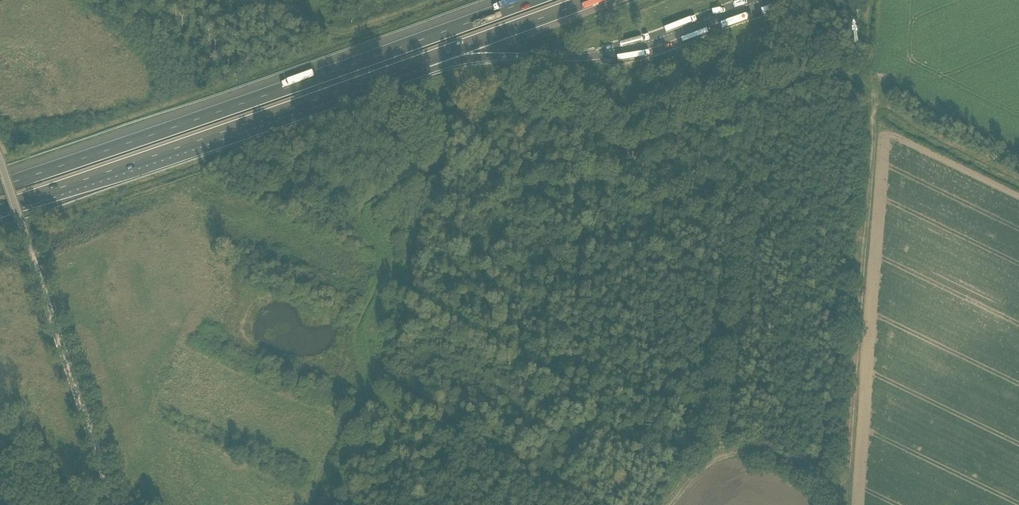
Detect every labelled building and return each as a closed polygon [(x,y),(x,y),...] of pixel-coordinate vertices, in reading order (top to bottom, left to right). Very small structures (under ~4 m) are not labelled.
[(681,39),(654,50),(657,55),(683,45),(681,39)]
